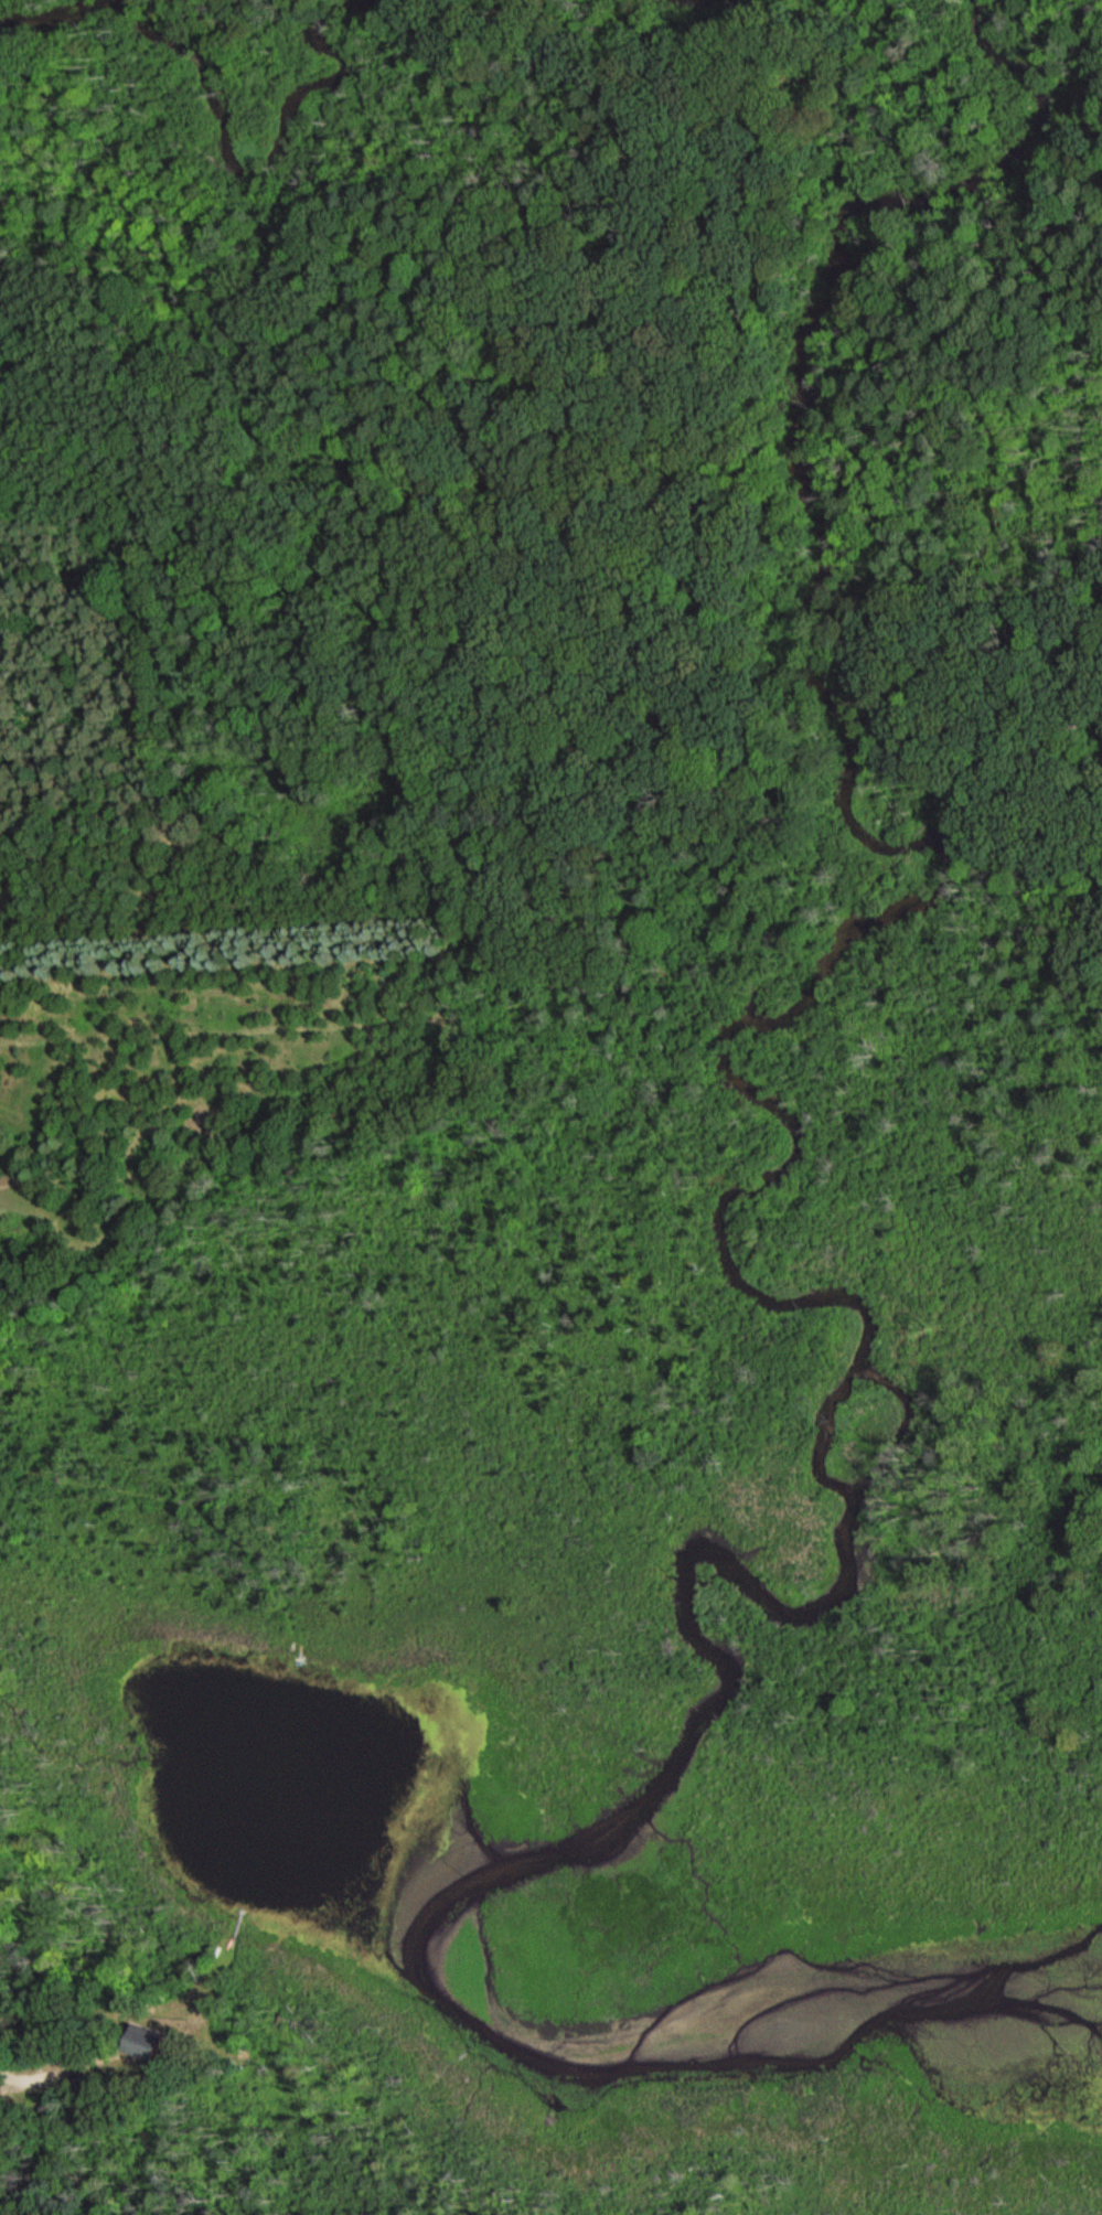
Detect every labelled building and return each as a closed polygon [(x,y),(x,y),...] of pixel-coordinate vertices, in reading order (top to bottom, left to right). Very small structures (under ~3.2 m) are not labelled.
[(167,2047),(167,2029),(139,2030),(140,2048),(167,2047)]
